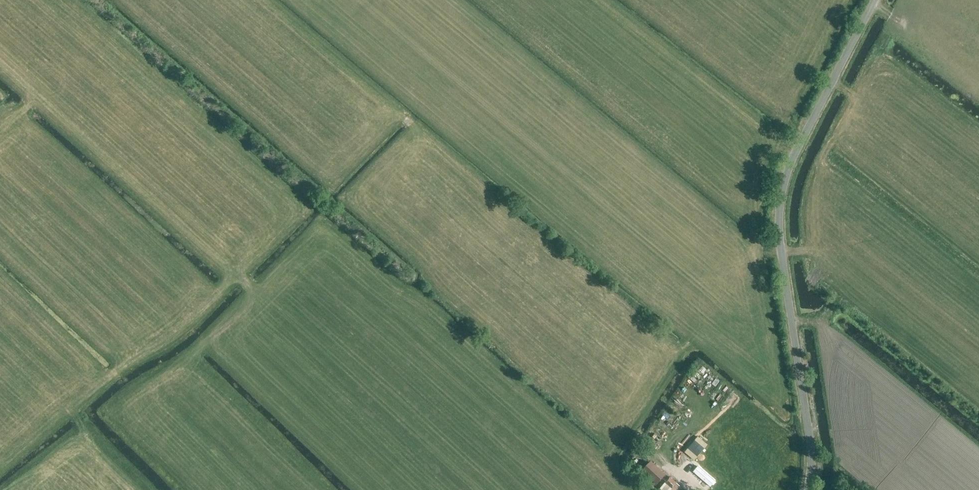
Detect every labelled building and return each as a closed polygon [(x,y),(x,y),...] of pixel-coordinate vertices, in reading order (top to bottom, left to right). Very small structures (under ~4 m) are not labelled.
[(652,453),(657,447),(648,439),(644,445),(652,453)] [(656,484),(665,475),(651,462),(644,470),(652,477),(650,479),(656,484)] [(681,486),(671,477),(659,489),(678,489),(681,486)]
